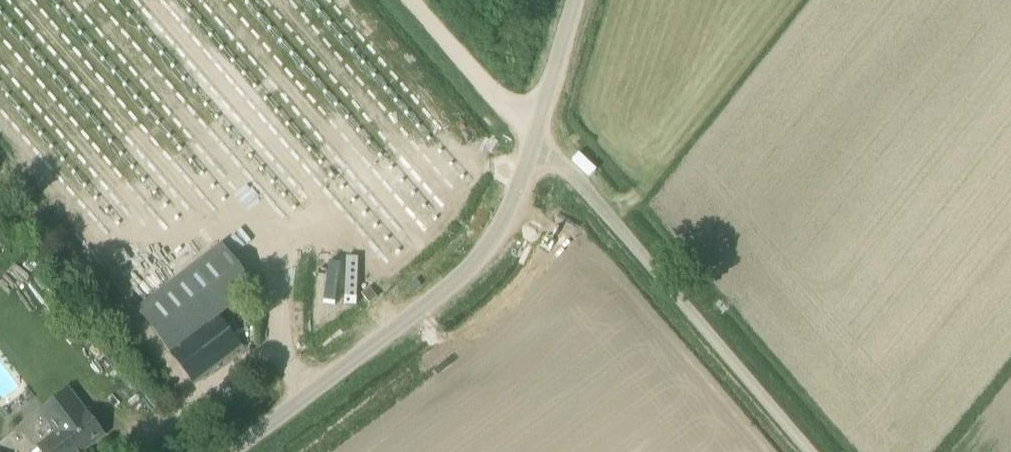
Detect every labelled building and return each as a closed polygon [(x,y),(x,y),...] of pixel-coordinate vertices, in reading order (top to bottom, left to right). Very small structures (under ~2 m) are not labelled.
[(232,31),(228,0),(157,0),(103,36),(100,8),(74,26),(214,233),(229,223),(225,190),(205,161),(211,152),(188,134),(203,115),(219,139),(228,138),(234,131),(250,144),(254,149),(261,141),(294,189),(296,186),(312,197),(392,143),(295,1),(276,13),(312,65),(298,67),(288,52),(279,58),(259,28),(232,31)] [(343,26),(356,15),(342,0),(322,0),(321,2),(343,26)] [(113,145),(129,133),(117,118),(101,130),(113,145)] [(218,315),(170,352),(193,381),(240,345),(218,315)] [(37,411),(0,440),(0,451),(32,451),(38,447),(42,451),(82,451),(104,435),(92,419),(90,408),(85,409),(67,387),(36,409),(37,411)]
